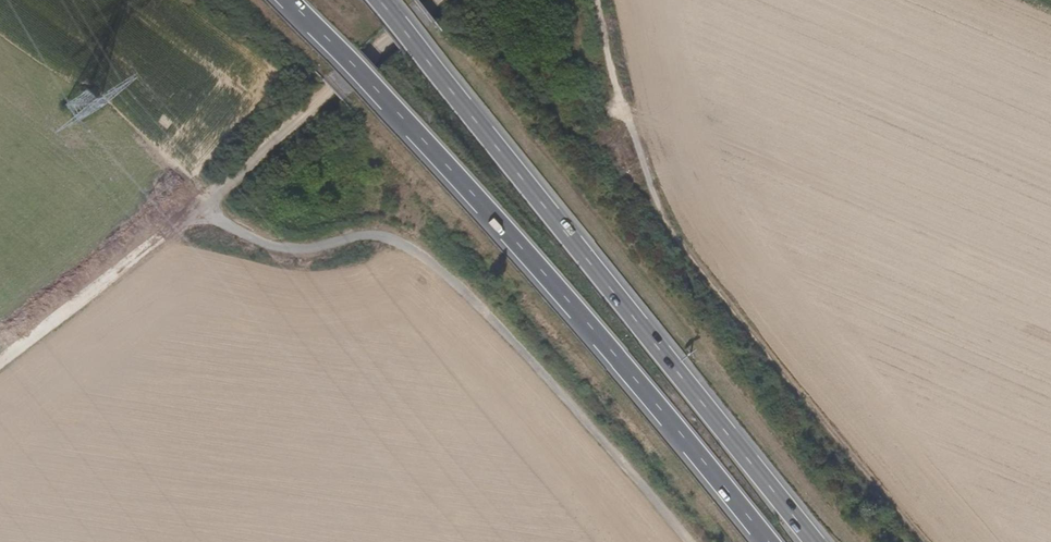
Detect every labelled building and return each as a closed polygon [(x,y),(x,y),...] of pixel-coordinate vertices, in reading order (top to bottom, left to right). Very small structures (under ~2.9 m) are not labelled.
[(753,532),(759,541),(765,541),(757,530),(753,532)]
